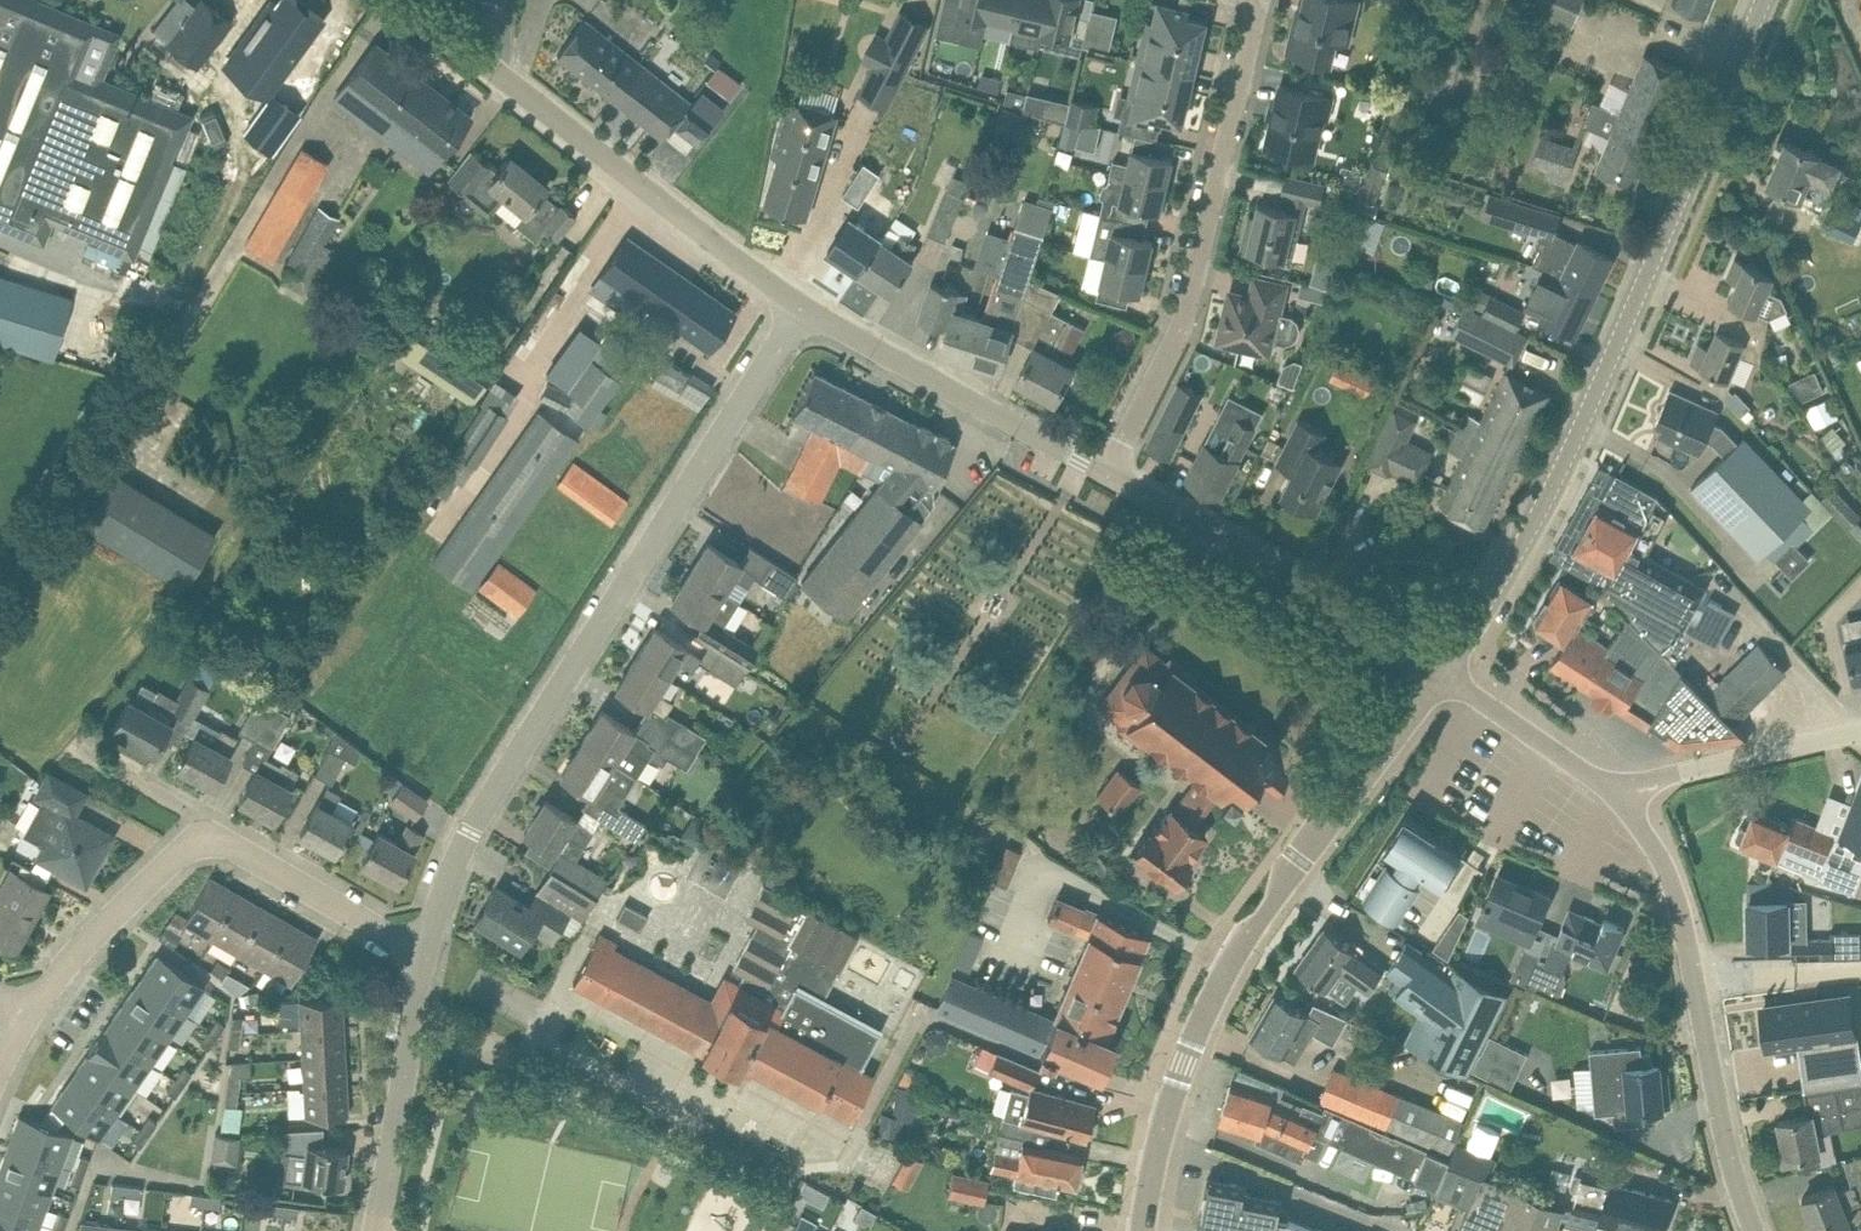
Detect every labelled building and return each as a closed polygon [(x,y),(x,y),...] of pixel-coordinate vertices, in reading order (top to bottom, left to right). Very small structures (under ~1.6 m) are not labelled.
[(44,243),(53,222),(135,258),(137,252),(150,257),(187,168),(171,160),(178,141),(182,143),(194,114),(100,76),(118,33),(39,0),(0,0),(0,224),(44,243)] [(198,65),(233,20),(207,0),(197,0),(166,40),(198,65)] [(238,52),(282,83),(328,21),(311,9),(299,0),(290,0),(269,27),(262,21),(238,52)] [(938,34),(954,38),(957,22),(984,28),(987,16),(991,0),(946,0),(938,34)] [(1019,0),(991,0),(987,16),(1015,22),(1015,17),(1019,0)] [(1048,0),(1019,0),(1015,17),(1015,22),(1016,22),(1015,28),(1012,40),(1040,46),(1040,44),(1039,40),(1048,0)] [(1039,40),(1040,44),(1082,54),(1090,17),(1076,14),(1079,0),(1048,0),(1039,40)] [(1358,0),(1306,0),(1299,29),(1294,27),(1289,50),(1331,61),(1336,39),(1348,42),(1358,0)] [(1572,27),(1583,0),(1509,0),(1572,27)] [(1713,0),(1673,0),(1707,14),(1713,0)] [(1149,21),(1140,59),(1194,72),(1206,21),(1187,16),(1189,10),(1160,3),(1155,23),(1149,21)] [(887,108),(929,25),(901,11),(900,13),(900,12),(880,51),(859,93),(887,108)] [(557,54),(611,96),(638,60),(585,19),(557,54)] [(376,42),(335,97),(399,145),(408,133),(439,157),(471,115),(376,42)] [(1648,54),(1624,112),(1593,99),(1584,124),(1614,135),(1599,170),(1635,185),(1684,69),(1648,54)] [(1194,72),(1140,59),(1130,97),(1134,98),(1130,116),(1162,124),(1163,118),(1182,122),(1194,72)] [(662,136),(672,124),(687,107),(691,102),(638,60),(611,96),(662,136)] [(720,66),(707,82),(720,92),(733,77),(720,66)] [(981,73),(978,85),(997,91),(1001,78),(981,73)] [(1273,117),(1266,145),(1314,156),(1323,117),(1328,118),(1333,97),(1328,96),(1328,95),(1281,84),(1276,106),(1277,106),(1274,117),(1273,117)] [(1007,90),(1003,103),(1023,109),(1026,95),(1007,90)] [(687,107),(672,124),(697,143),(710,126),(710,125),(724,108),(702,91),(689,109),(687,107)] [(1028,91),(1023,109),(1045,116),(1049,96),(1028,91)] [(273,95),(244,134),(268,150),(297,112),(273,95)] [(1072,97),(1066,121),(1083,125),(1084,121),(1095,124),(1100,104),(1072,97)] [(781,148),(771,181),(765,204),(805,216),(835,116),(788,102),(775,146),(781,148)] [(1080,127),(1065,123),(1059,144),(1075,148),(1080,127)] [(1117,159),(1113,171),(1167,185),(1174,158),(1164,155),(1167,141),(1139,134),(1132,163),(1117,159)] [(1541,135),(1532,162),(1568,174),(1577,147),(1541,135)] [(1769,183),(1791,192),(1803,198),(1813,174),(1834,183),(1842,164),(1787,141),(1769,183)] [(273,262),(330,162),(301,145),(289,167),(244,245),(273,262)] [(547,186),(509,156),(499,169),(471,149),(449,179),(468,193),(466,196),(489,214),(505,194),(527,212),(517,224),(535,238),(543,228),(556,239),(576,214),(562,203),(560,206),(542,192),(547,186)] [(1371,155),(1358,199),(1375,204),(1383,175),(1388,177),(1393,162),(1371,155)] [(882,174),(864,162),(843,194),(860,206),(882,174)] [(953,173),(946,188),(928,232),(946,240),(964,196),(962,195),(972,171),(960,167),(958,175),(953,173)] [(1106,198),(1103,211),(1118,216),(1148,223),(1151,209),(1161,211),(1167,185),(1113,171),(1111,182),(1106,185),(1104,194),(1106,198)] [(1291,266),(1301,222),(1306,199),(1320,203),(1325,183),(1287,174),(1282,194),(1293,196),(1289,209),(1259,202),(1254,226),(1248,224),(1241,252),(1258,256),(1259,250),(1274,254),(1272,261),(1291,266)] [(1491,193),(1482,217),(1526,230),(1527,226),(1544,231),(1554,233),(1556,227),(1560,214),(1491,193)] [(986,318),(972,359),(1001,369),(1012,335),(1013,335),(1031,277),(1045,234),(1054,206),(1026,196),(1016,225),(985,318),(986,318)] [(339,217),(319,206),(284,267),(289,267),(281,280),(308,295),(334,248),(325,243),(339,217)] [(1856,241),(1860,230),(1860,222),(1822,206),(1815,223),(1856,241)] [(862,271),(891,226),(866,209),(858,222),(851,217),(829,249),(862,271)] [(1092,253),(1108,257),(1148,267),(1154,240),(1144,237),(1148,223),(1118,216),(1103,211),(1092,253)] [(893,292),(914,260),(907,255),(916,243),(891,226),(862,271),(893,292)] [(1539,249),(1533,262),(1544,268),(1562,277),(1564,274),(1598,291),(1615,257),(1593,246),(1579,239),(1556,227),(1554,233),(1544,231),(1536,248),(1539,249)] [(648,305),(710,348),(735,313),(627,237),(591,289),(637,321),(648,305)] [(976,260),(991,265),(997,246),(983,241),(976,260)] [(1148,267),(1108,257),(1097,298),(1128,305),(1131,291),(1141,294),(1148,267)] [(1750,309),(1744,322),(1768,332),(1771,319),(1772,316),(1788,308),(1783,294),(1767,288),(1774,273),(1737,257),(1733,266),(1733,267),(1729,277),(1738,281),(1730,301),(1750,309)] [(1544,268),(1525,307),(1542,316),(1540,319),(1576,336),(1598,291),(1564,274),(1562,277),(1544,268)] [(68,297),(0,276),(0,342),(50,357),(68,297)] [(1220,340),(1256,348),(1259,337),(1271,339),(1279,342),(1285,343),(1293,342),(1298,336),(1301,331),(1300,321),(1292,315),(1284,313),(1280,313),(1288,283),(1255,276),(1251,296),(1232,292),(1220,340)] [(1031,277),(1013,335),(1035,347),(1018,378),(1057,399),(1063,388),(1074,367),(1056,358),(1061,347),(1072,353),(1085,329),(1052,311),(1061,293),(1031,277)] [(1301,280),(1299,295),(1326,301),(1328,286),(1301,280)] [(927,296),(919,319),(948,329),(942,349),(972,359),(986,318),(985,318),(961,310),(967,293),(932,281),(927,296)] [(1491,292),(1482,313),(1517,330),(1526,310),(1491,292)] [(1517,330),(1482,313),(1465,305),(1451,333),(1513,363),(1527,335),(1517,330)] [(385,344),(472,402),(492,371),(405,313),(385,344)] [(378,322),(361,322),(361,336),(378,336),(378,322)] [(1768,332),(1744,322),(1739,336),(1719,327),(1710,347),(1701,342),(1696,353),(1692,362),(1707,368),(1701,381),(1726,395),(1741,416),(1751,407),(1737,391),(1733,394),(1728,389),(1735,372),(1733,371),(1740,354),(1762,363),(1768,332)] [(640,352),(613,332),(570,394),(548,383),(541,397),(565,409),(587,425),(640,352)] [(1330,378),(1372,397),(1384,373),(1341,353),(1330,378)] [(664,360),(653,379),(699,407),(713,385),(692,372),(690,374),(664,360)] [(1801,397),(1826,388),(1818,369),(1794,377),(1801,397)] [(872,476),(901,415),(814,371),(792,415),(815,426),(786,483),(821,500),(841,461),(860,471),(861,469),(872,476)] [(1468,412),(1458,430),(1518,459),(1551,392),(1505,371),(1482,419),(1468,412)] [(453,449),(451,451),(476,466),(508,415),(506,413),(518,393),(495,378),(482,399),(484,400),(451,448),(453,449)] [(1179,382),(1147,445),(1171,457),(1203,394),(1179,382)] [(1714,442),(1726,454),(1739,442),(1723,425),(1714,422),(1719,411),(1670,389),(1657,419),(1664,423),(1659,435),(1700,453),(1707,439),(1714,442)] [(1829,396),(1806,407),(1817,427),(1839,415),(1829,396)] [(1434,453),(1409,441),(1419,420),(1414,418),(1418,410),(1399,401),(1396,409),(1392,407),(1367,460),(1370,466),(1389,475),(1393,472),(1419,484),(1434,453)] [(1187,478),(1222,496),(1240,461),(1239,460),(1261,416),(1242,406),(1235,419),(1223,412),(1206,443),(1205,443),(1187,478)] [(545,412),(531,433),(568,456),(554,479),(600,509),(616,483),(586,465),(597,448),(545,412)] [(847,615),(923,519),(922,518),(931,507),(929,506),(919,493),(927,483),(933,486),(955,443),(901,415),(872,476),(880,480),(802,580),(847,615)] [(1317,512),(1344,461),(1318,447),(1326,431),(1300,418),(1281,454),(1299,463),(1282,495),(1317,512)] [(1518,459),(1458,430),(1449,448),(1464,456),(1441,503),(1486,525),(1518,459)] [(1744,437),(1739,442),(1726,454),(1692,487),(1760,558),(1767,550),(1778,562),(1779,561),(1796,544),(1811,560),(1830,543),(1815,526),(1832,510),(1813,489),(1803,498),(1744,437)] [(82,521),(186,584),(216,534),(112,472),(82,521)] [(1692,614),(1706,587),(1646,554),(1650,547),(1636,538),(1653,510),(1667,518),(1672,510),(1658,495),(1617,473),(1601,503),(1600,502),(1588,523),(1576,545),(1578,552),(1608,569),(1607,571),(1603,570),(1598,579),(1600,581),(1598,585),(1596,582),(1595,583),(1629,617),(1631,615),(1676,661),(1692,631),(1685,628),(1692,614)] [(502,479),(489,499),(512,514),(543,533),(554,516),(583,534),(600,509),(554,479),(539,502),(502,479)] [(431,484),(426,492),(436,498),(441,490),(431,484)] [(1833,486),(1822,496),(1849,526),(1860,516),(1833,486)] [(426,492),(421,500),(431,506),(436,498),(426,492)] [(451,494),(445,504),(453,509),(460,499),(451,494)] [(445,504),(438,514),(447,519),(453,509),(445,504)] [(512,514),(497,537),(557,575),(572,552),(543,533),(512,514)] [(403,529),(398,537),(408,544),(413,536),(403,529)] [(398,537),(392,545),(403,552),(408,544),(398,537)] [(497,537),(483,560),(543,598),(557,575),(497,537)] [(423,538),(416,548),(425,554),(431,543),(423,538)] [(748,585),(756,572),(709,542),(691,572),(738,601),(739,602),(749,586),(748,585)] [(1792,575),(1809,559),(1796,544),(1779,561),(1778,562),(1792,575)] [(416,548),(410,559),(418,564),(425,554),(416,548)] [(771,558),(758,579),(786,596),(799,576),(771,558)] [(483,560),(469,582),(529,620),(543,598),(483,560)] [(708,645),(745,668),(757,648),(731,631),(730,634),(720,628),(738,601),(691,572),(673,600),(704,620),(694,636),(708,645)] [(374,574),(369,582),(379,588),(384,580),(374,574)] [(1611,648),(1610,647),(1578,626),(1595,600),(1561,577),(1537,614),(1538,622),(1567,641),(1601,663),(1611,648)] [(369,582),(364,590),(374,597),(379,588),(369,582)] [(469,582),(455,604),(514,642),(529,620),(469,582)] [(394,583),(388,593),(396,598),(403,588),(394,583)] [(388,593),(381,603),(390,608),(396,598),(388,593)] [(1692,614),(1685,628),(1692,631),(1718,646),(1738,612),(1710,597),(1701,614),(1699,618),(1692,614)] [(1749,738),(1675,663),(1676,661),(1631,615),(1629,617),(1610,647),(1611,648),(1601,663),(1567,641),(1551,664),(1648,726),(1652,721),(1668,732),(1665,737),(1682,748),(1749,738)] [(656,626),(636,657),(667,676),(677,660),(702,677),(709,666),(735,683),(745,668),(708,645),(701,656),(685,647),(686,646),(656,626)] [(1847,641),(1857,682),(1860,681),(1860,637),(1847,641)] [(174,709),(191,719),(209,686),(228,652),(213,638),(192,677),(174,709)] [(1198,778),(1186,794),(1206,809),(1217,794),(1222,797),(1221,798),(1232,807),(1241,795),(1240,794),(1269,755),(1271,756),(1280,743),(1268,734),(1266,736),(1193,680),(1196,676),(1170,656),(1167,660),(1145,643),(1099,704),(1122,721),(1119,725),(1145,745),(1148,740),(1198,778)] [(1709,695),(1735,721),(1786,670),(1761,644),(1709,695)] [(667,676),(636,657),(617,687),(648,706),(648,705),(664,715),(673,702),(657,692),(667,676)] [(130,699),(125,707),(113,729),(154,752),(171,721),(146,708),(157,690),(142,682),(132,700),(130,699)] [(211,688),(209,686),(191,719),(185,729),(195,735),(183,757),(184,757),(180,765),(214,784),(230,754),(230,753),(239,737),(222,727),(221,729),(196,715),(211,688)] [(256,739),(275,706),(258,697),(240,730),(256,739)] [(290,714),(275,706),(256,739),(243,762),(257,770),(241,799),(274,817),(292,786),(291,786),(299,769),(283,761),(280,767),(265,758),(270,748),(272,749),(290,714)] [(602,710),(582,742),(637,776),(654,747),(647,743),(649,740),(634,731),(634,730),(602,710)] [(706,736),(681,718),(669,735),(696,753),(706,736)] [(338,733),(329,749),(316,773),(332,782),(346,756),(356,762),(362,750),(338,733)] [(696,753),(669,735),(658,751),(686,769),(696,753)] [(619,805),(637,776),(582,742),(562,773),(592,793),(583,807),(635,839),(646,823),(619,805)] [(1098,795),(1120,812),(1141,784),(1119,767),(1098,795)] [(45,843),(38,856),(55,865),(86,882),(112,835),(73,814),(85,792),(49,772),(36,795),(44,799),(26,833),(45,843)] [(1840,836),(1860,844),(1860,781),(1840,836)] [(392,799),(416,815),(427,800),(403,783),(392,799)] [(317,802),(312,811),(301,832),(335,851),(342,837),(344,838),(353,822),(331,810),(340,793),(328,786),(318,803),(317,802)] [(1206,809),(1186,794),(1174,809),(1170,807),(1152,831),(1149,829),(1133,850),(1148,861),(1147,861),(1162,872),(1175,882),(1192,860),(1188,858),(1206,834),(1194,824),(1206,809)] [(546,799),(525,832),(553,850),(558,853),(550,867),(557,871),(597,896),(607,879),(582,863),(581,864),(573,860),(583,843),(593,828),(574,817),(575,816),(546,799)] [(1740,844),(1839,883),(1849,857),(1829,850),(1836,832),(1793,815),(1790,822),(1755,808),(1740,844)] [(1358,888),(1400,914),(1409,899),(1426,873),(1439,882),(1461,849),(1436,833),(1435,834),(1405,815),(1358,888)] [(379,831),(374,839),(363,860),(398,880),(414,851),(413,850),(423,833),(408,825),(399,842),(379,831)] [(1021,851),(1007,845),(992,882),(1006,887),(1021,851)] [(480,912),(475,921),(522,950),(544,916),(562,927),(572,912),(582,919),(597,896),(557,871),(534,908),(497,885),(485,904),(488,905),(482,913),(480,912)] [(0,904),(0,941),(17,950),(49,890),(17,873),(0,904)] [(1530,942),(1550,895),(1533,888),(1532,890),(1499,876),(1500,874),(1499,873),(1479,920),(1530,942)] [(184,922),(211,937),(237,892),(210,876),(184,922)] [(861,1068),(885,1025),(827,994),(835,978),(859,934),(764,883),(746,917),(760,925),(755,935),(751,933),(733,967),(744,973),(739,983),(725,976),(712,1000),(614,947),(617,942),(600,933),(573,981),(749,1076),(754,1066),(850,1118),(873,1075),(861,1068)] [(211,937),(238,953),(264,907),(237,892),(211,937)] [(1088,935),(1054,1015),(1104,1036),(1104,1035),(1147,934),(1057,896),(1048,918),(1088,935)] [(1749,901),(1750,942),(1789,941),(1788,900),(1749,901)] [(625,902),(617,917),(641,930),(649,915),(625,902)] [(238,953),(265,968),(291,923),(264,907),(238,953)] [(1540,952),(1537,959),(1563,969),(1572,949),(1608,965),(1615,949),(1625,927),(1605,919),(1602,925),(1595,922),(1596,919),(1585,914),(1581,925),(1567,919),(1572,910),(1571,909),(1559,936),(1551,932),(1552,930),(1553,930),(1551,929),(1544,942),(1540,952)] [(1463,929),(1452,921),(1447,928),(1459,937),(1463,929)] [(291,923),(265,968),(292,984),(318,938),(291,923)] [(1385,968),(1357,949),(1326,926),(1297,966),(1328,988),(1340,972),(1368,992),(1385,968)] [(1459,937),(1447,928),(1442,935),(1456,944),(1459,937)] [(1830,938),(1794,938),(1794,957),(1833,956),(1833,957),(1860,957),(1860,928),(1830,929),(1830,938)] [(972,968),(986,935),(971,929),(957,962),(972,968)] [(1456,944),(1442,935),(1438,941),(1452,951),(1456,944)] [(1452,951),(1438,941),(1434,947),(1449,958),(1452,951)] [(1525,946),(1512,978),(1527,985),(1537,959),(1540,952),(1525,946)] [(1471,1067),(1508,991),(1450,959),(1448,963),(1427,952),(1404,982),(1398,977),(1390,988),(1396,993),(1420,1011),(1405,1042),(1468,1073),(1471,1067)] [(188,1011),(206,986),(158,953),(141,978),(156,989),(188,1011)] [(231,966),(217,958),(210,969),(225,978),(231,966)] [(1104,1036),(1054,1015),(1054,1016),(956,975),(942,1008),(1023,1042),(1063,1059),(1064,1055),(1098,1070),(1097,1070),(1100,1072),(1114,1039),(1104,1035),(1104,1036)] [(170,1036),(188,1011),(156,989),(141,978),(123,1004),(138,1014),(170,1036)] [(248,987),(235,978),(229,987),(241,995),(248,987)] [(301,999),(302,1028),(344,1026),(342,997),(338,997),(337,982),(307,984),(308,998),(301,999)] [(258,988),(247,991),(250,1002),(261,1000),(258,988)] [(1263,1014),(1251,1035),(1272,1047),(1297,1062),(1309,1041),(1314,1033),(1333,1044),(1349,1018),(1315,1003),(1309,1013),(1297,1005),(1276,993),(1263,1014)] [(1763,1006),(1765,1022),(1764,1022),(1765,1029),(1765,1028),(1767,1045),(1796,1041),(1803,1088),(1860,1080),(1860,1038),(1860,1030),(1856,1031),(1856,1030),(1850,1031),(1846,996),(1834,998),(1763,1006)] [(152,1062),(170,1036),(138,1014),(123,1004),(105,1029),(120,1039),(152,1062)] [(233,1015),(231,1030),(242,1031),(244,1016),(233,1015)] [(302,1028),(304,1057),(345,1055),(344,1026),(302,1028)] [(135,1087),(152,1062),(120,1039),(105,1029),(87,1054),(102,1065),(135,1087)] [(231,1030),(229,1045),(240,1046),(242,1031),(231,1030)] [(1511,1088),(1529,1053),(1491,1035),(1473,1069),(1511,1088)] [(1617,1125),(1646,1122),(1644,1109),(1671,1106),(1669,1081),(1662,1081),(1660,1063),(1653,1063),(1652,1051),(1642,1052),(1642,1045),(1590,1050),(1595,1113),(1615,1112),(1617,1125)] [(997,1051),(990,1068),(1033,1086),(1040,1069),(997,1051)] [(117,1113),(135,1087),(102,1065),(87,1054),(70,1080),(85,1090),(117,1113)] [(304,1057),(305,1087),(347,1085),(345,1055),(304,1057)] [(906,1067),(899,1080),(910,1084),(916,1073),(906,1067)] [(1334,1068),(1321,1098),(1452,1151),(1464,1121),(1334,1068)] [(240,1075),(228,1073),(226,1087),(237,1089),(240,1075)] [(99,1138),(117,1113),(85,1090),(70,1080),(52,1105),(99,1138)] [(1328,1138),(1439,1187),(1451,1161),(1452,1159),(1451,1159),(1428,1149),(1411,1142),(1396,1135),(1395,1137),(1350,1117),(1350,1118),(1325,1106),(1323,1112),(1312,1107),(1313,1106),(1303,1102),(1298,1113),(1271,1101),(1275,1094),(1233,1080),(1219,1121),(1260,1134),(1257,1140),(1303,1160),(1316,1132),(1328,1137),(1328,1138)] [(1775,1139),(1780,1165),(1793,1163),(1795,1171),(1819,1165),(1829,1162),(1826,1148),(1817,1150),(1813,1134),(1860,1123),(1860,1081),(1805,1090),(1805,1091),(1807,1090),(1811,1114),(1780,1120),(1783,1137),(1775,1139)] [(347,1085),(305,1087),(307,1116),(348,1114),(347,1085)] [(1085,1138),(1095,1102),(1029,1085),(1027,1091),(1009,1086),(1002,1115),(1019,1119),(1026,1122),(1085,1138)] [(226,1087),(224,1102),(235,1104),(237,1089),(226,1087)] [(904,1118),(914,1120),(918,1099),(896,1094),(893,1112),(884,1111),(879,1131),(900,1135),(904,1118)] [(63,1163),(73,1133),(19,1114),(9,1143),(31,1151),(48,1157),(63,1163)] [(1026,1122),(1019,1119),(1002,1115),(999,1132),(1023,1137),(1026,1122)] [(286,1129),(283,1151),(279,1181),(304,1184),(304,1180),(343,1185),(347,1148),(322,1145),(324,1127),(286,1129)] [(237,1135),(216,1131),(211,1158),(232,1160),(237,1135)] [(994,1150),(991,1164),(991,1169),(1015,1174),(1013,1184),(1056,1194),(1058,1183),(1075,1186),(1082,1154),(1022,1142),(1020,1152),(994,1147),(994,1150)] [(63,1163),(48,1157),(31,1151),(9,1143),(0,1167),(0,1173),(20,1180),(37,1186),(52,1192),(63,1163)] [(1457,1145),(1451,1159),(1452,1159),(1451,1161),(1488,1176),(1495,1161),(1457,1145)] [(908,1151),(893,1178),(908,1187),(924,1160),(908,1151)] [(1845,1160),(1853,1185),(1860,1182),(1860,1156),(1845,1160)] [(1439,1187),(1437,1190),(1470,1203),(1459,1230),(1555,1230),(1565,1207),(1488,1176),(1451,1161),(1439,1187)] [(1672,1198),(1613,1182),(1614,1177),(1584,1168),(1582,1176),(1576,1174),(1573,1176),(1571,1187),(1573,1189),(1578,1191),(1573,1209),(1602,1217),(1601,1220),(1644,1230),(1663,1230),(1672,1198)] [(952,1172),(949,1191),(984,1198),(988,1180),(952,1172)] [(52,1192),(37,1186),(20,1180),(0,1173),(0,1206),(9,1209),(26,1216),(41,1221),(52,1192)] [(1208,1177),(1203,1203),(1279,1218),(1279,1217),(1283,1200),(1246,1192),(1247,1185),(1208,1177)] [(1853,1185),(1837,1191),(1835,1184),(1803,1197),(1816,1230),(1835,1230),(1848,1226),(1841,1209),(1860,1201),(1860,1199),(1860,1198),(1860,1182),(1853,1185)] [(114,1183),(114,1194),(141,1195),(141,1184),(114,1183)] [(806,1184),(799,1198),(807,1202),(814,1189),(813,1188),(806,1184)] [(1426,1195),(1406,1199),(1410,1210),(1429,1205),(1426,1195)] [(1198,1229),(1209,1230),(1325,1230),(1289,1217),(1288,1219),(1279,1217),(1279,1218),(1203,1203),(1205,1209),(1201,1226),(1198,1229)] [(862,1205),(854,1219),(869,1227),(876,1213),(862,1205)] [(41,1221),(26,1216),(9,1209),(0,1206),(0,1230),(37,1230),(41,1221)] [(792,1230),(812,1230),(817,1221),(801,1213),(792,1230)] [(122,1225),(82,1220),(80,1230),(121,1230),(122,1225)]
